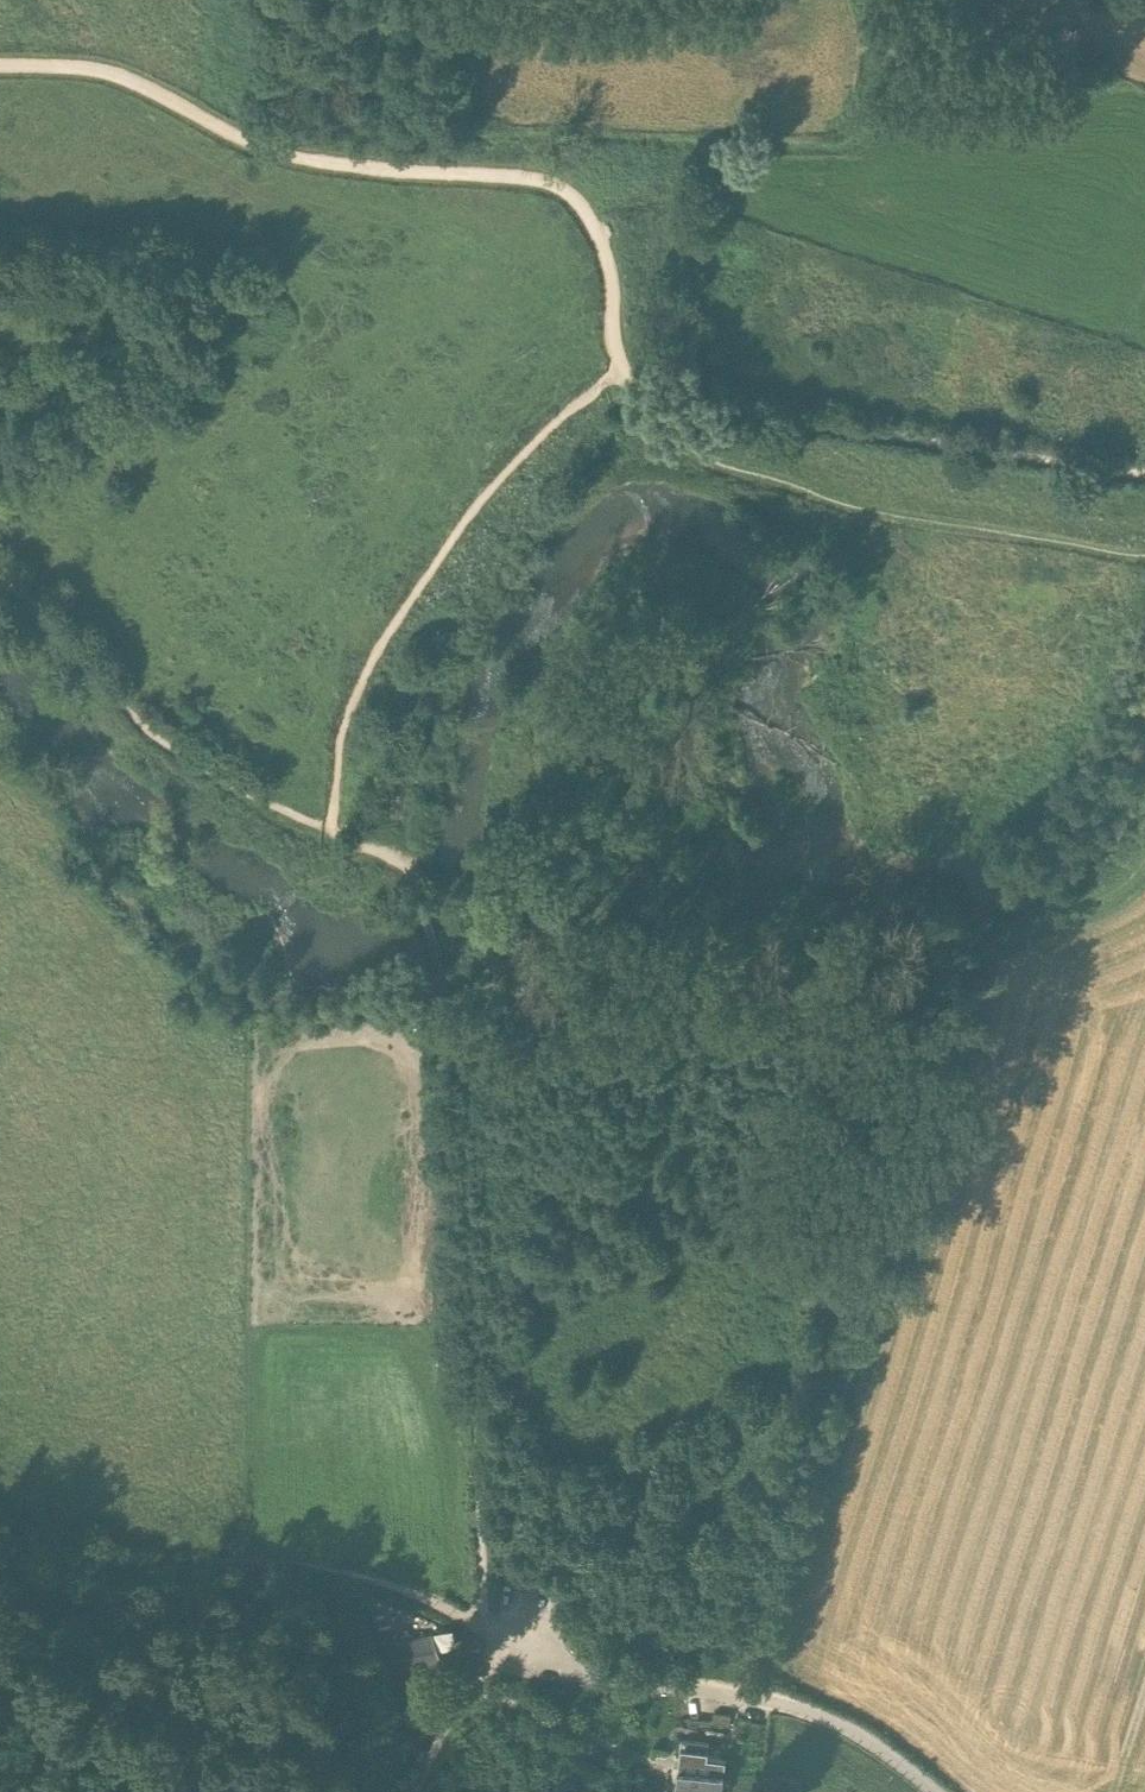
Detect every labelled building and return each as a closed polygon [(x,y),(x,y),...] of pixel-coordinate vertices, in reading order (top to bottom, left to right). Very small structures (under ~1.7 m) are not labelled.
[(386,1605),(383,1623),(417,1629),(419,1619),(402,1616),(404,1609),(386,1605)] [(434,1635),(381,1651),(393,1694),(445,1680),(440,1664),(442,1664),(441,1661),(434,1635)] [(724,1774),(725,1761),(731,1716),(714,1714),(713,1722),(691,1720),(685,1719),(683,1741),(681,1741),(680,1755),(681,1755),(676,1791),(722,1791),(724,1774)] [(412,1741),(416,1728),(401,1724),(398,1737),(412,1741)]
